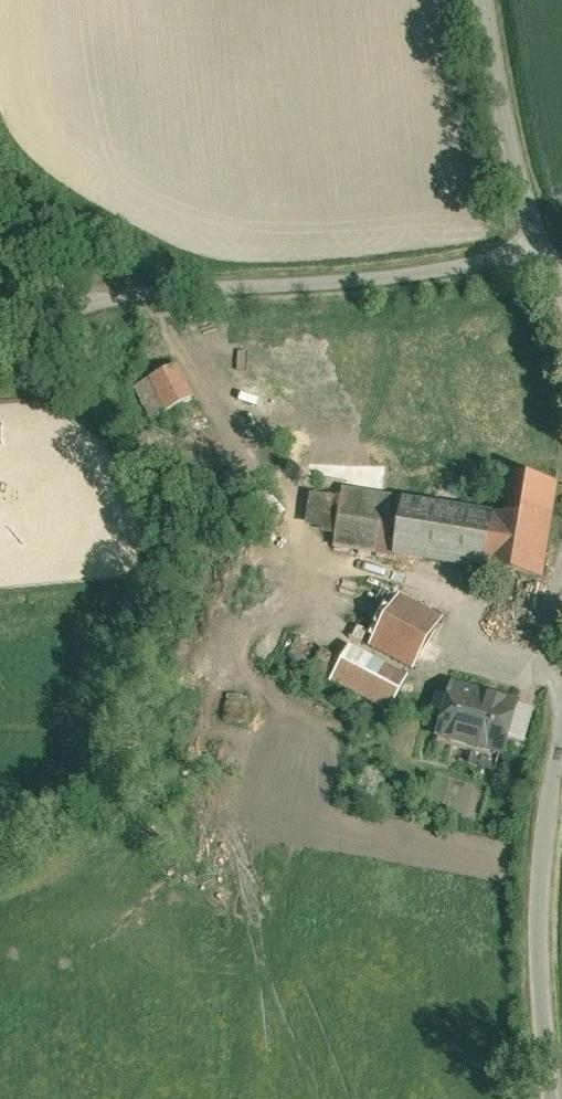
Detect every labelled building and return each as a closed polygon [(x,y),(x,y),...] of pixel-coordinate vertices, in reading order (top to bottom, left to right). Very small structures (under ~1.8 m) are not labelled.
[(129,395),(144,428),(187,404),(172,374),(129,395)] [(539,595),(555,492),(502,484),(496,523),(486,582),(485,586),(539,595)] [(303,527),(330,530),(334,499),(307,496),(303,527)] [(392,567),(401,508),(354,500),(345,560),(392,567)] [(392,567),(486,582),(496,523),(412,510),(401,508),(392,567)] [(362,655),(411,681),(438,629),(389,604),(362,655)] [(329,692),(340,671),(309,654),(298,675),(329,692)] [(413,692),(348,657),(340,671),(329,692),(394,726),(413,692)] [(497,705),(453,693),(437,753),(492,768),(507,771),(523,712),(497,705)]
